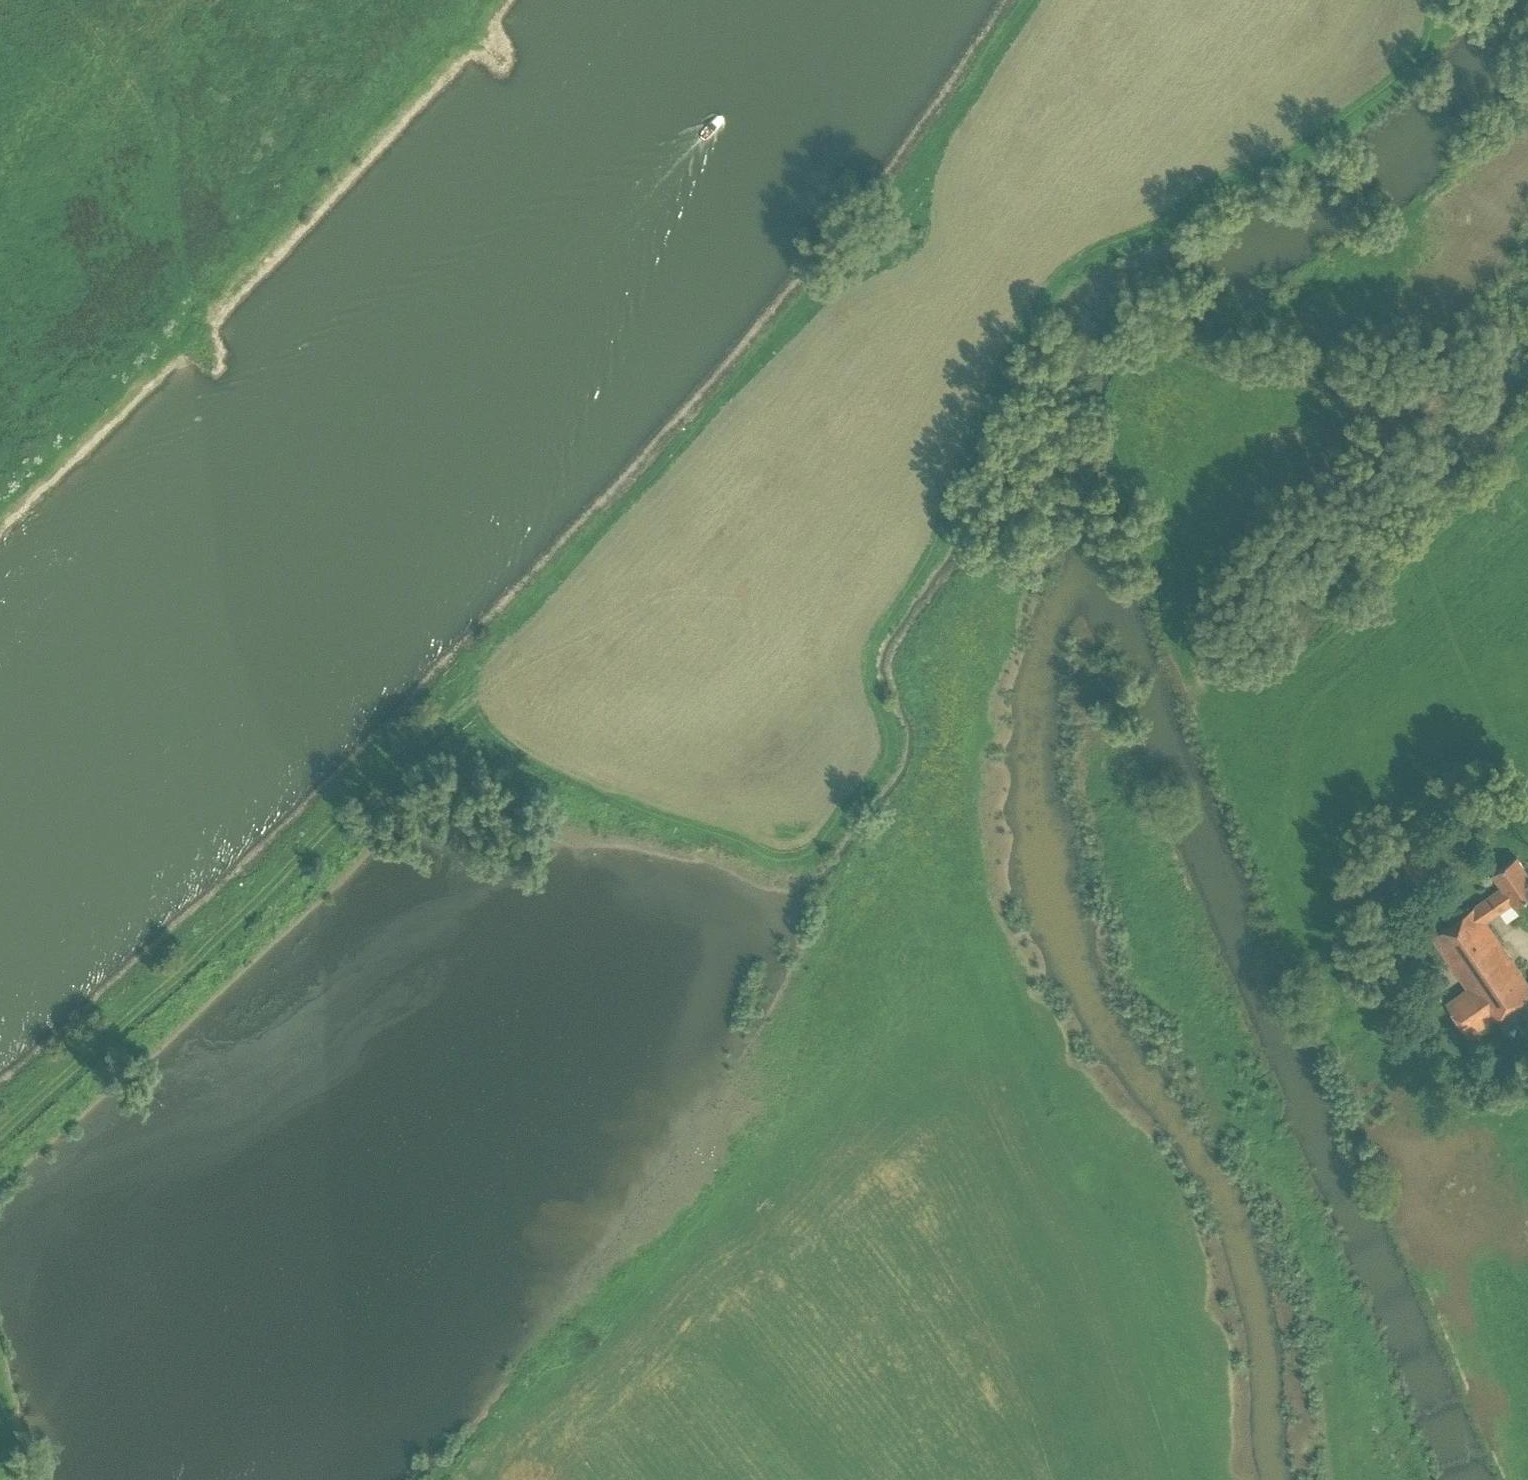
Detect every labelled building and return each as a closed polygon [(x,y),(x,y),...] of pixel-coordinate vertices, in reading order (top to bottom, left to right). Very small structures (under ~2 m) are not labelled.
[(1474,906),(1485,921),(1512,903),(1514,906),(1527,897),(1527,874),(1516,857),(1491,873),(1501,887),(1474,906)] [(1474,906),(1431,936),(1467,988),(1446,1003),(1468,1036),(1527,994),(1527,984),(1485,921),(1474,906)]
